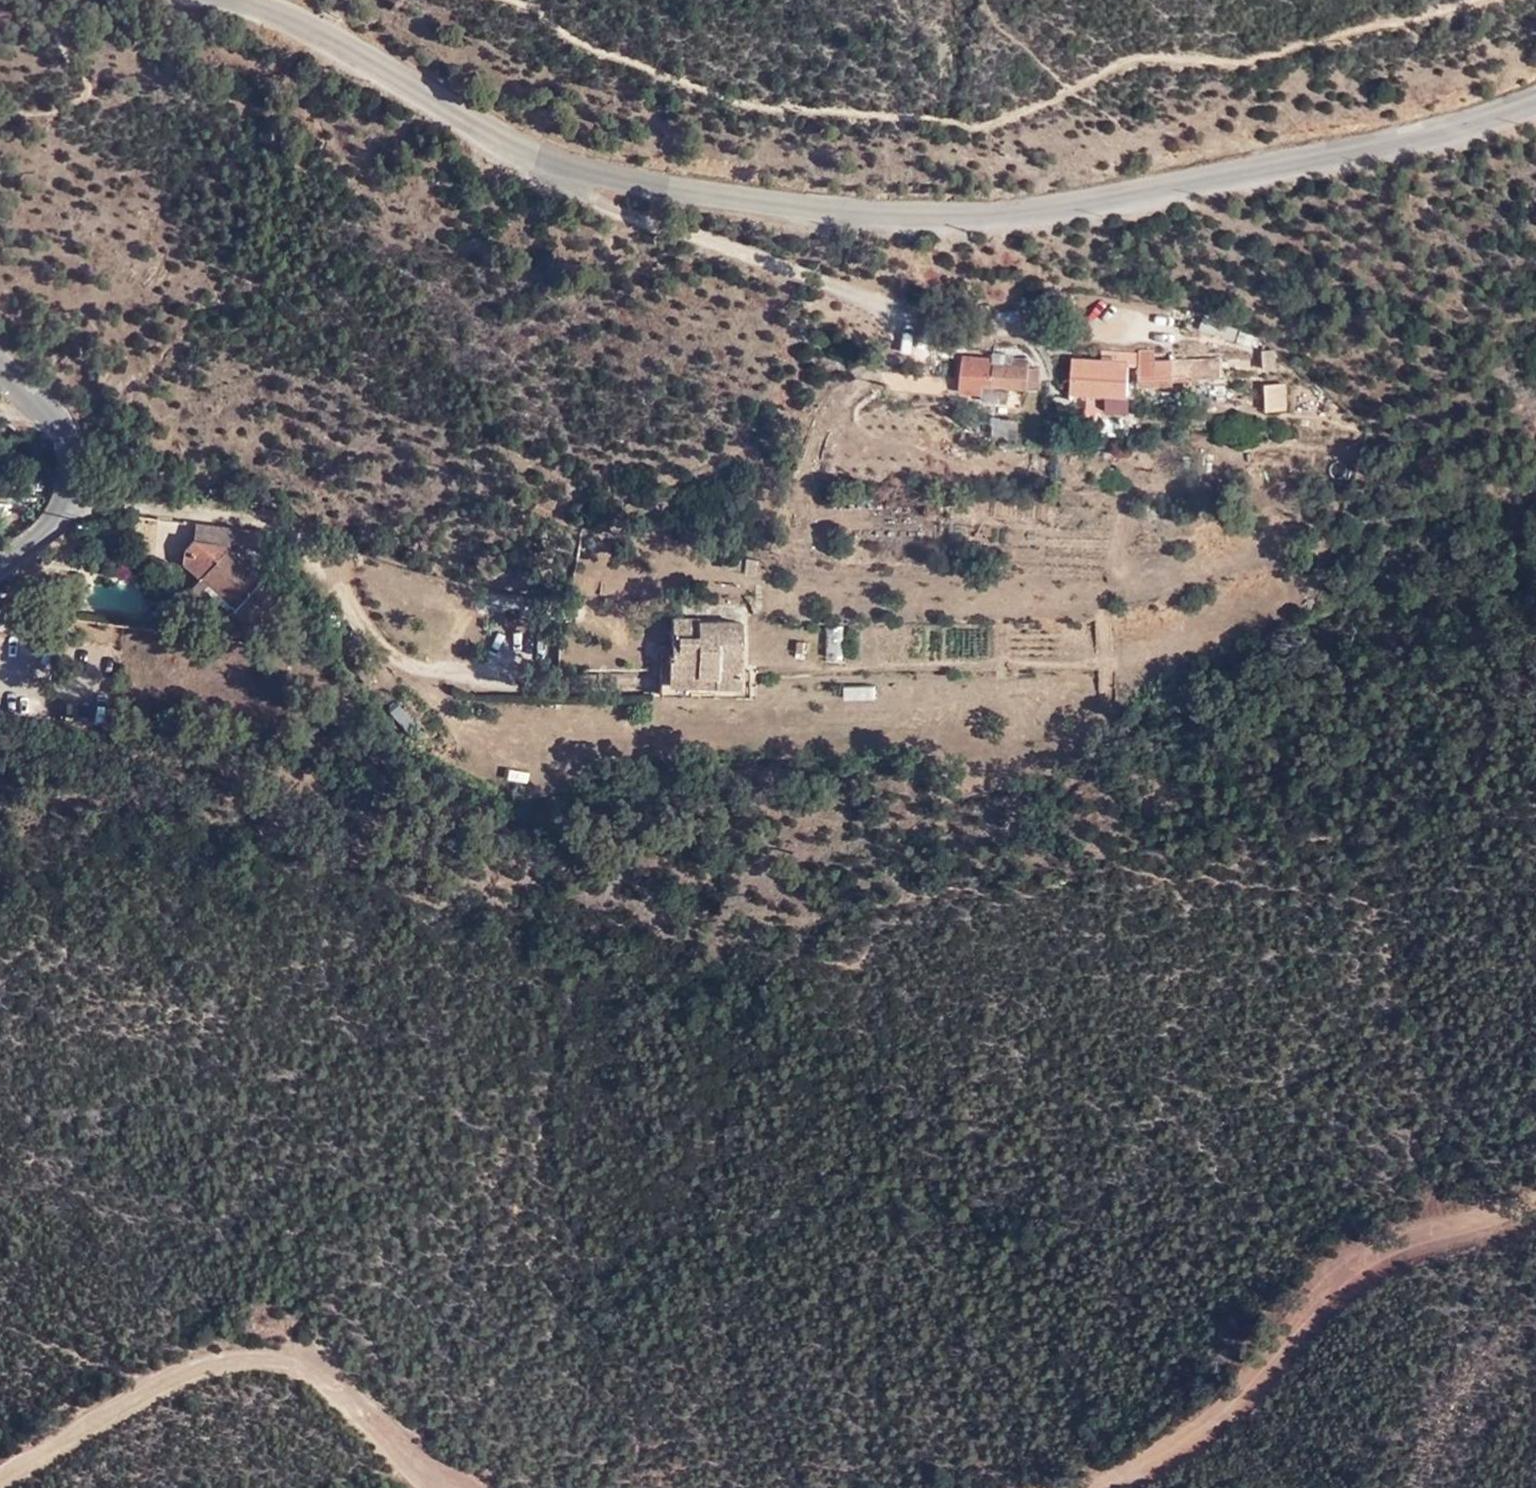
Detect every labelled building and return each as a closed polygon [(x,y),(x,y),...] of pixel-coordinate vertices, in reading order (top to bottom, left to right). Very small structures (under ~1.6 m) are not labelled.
[(1275,358),(1275,351),(1273,349),(1263,350),(1263,357),(1275,358)] [(1070,392),(1125,394),(1127,367),(1128,352),(1102,351),(1101,362),(1072,360),(1070,392)] [(1138,366),(1137,353),(1128,352),(1127,365),(1138,366)] [(959,393),(982,394),(983,385),(996,386),(1026,387),(1028,367),(1013,367),(992,365),(993,360),(962,357),(959,393)] [(1276,369),(1275,358),(1263,357),(1264,369),(1276,369)] [(1013,367),(1028,367),(1028,360),(1013,358),(1013,367)] [(1192,375),(1192,377),(1221,375),(1220,359),(1153,362),(1154,377),(1165,376),(1192,375)] [(1028,367),(1026,387),(1039,388),(1040,368),(1028,367)] [(1192,380),(1192,377),(1192,375),(1165,376),(1165,383),(1174,383),(1174,380),(1192,380)] [(982,394),(982,399),(982,402),(995,402),(996,386),(983,385),(982,394)] [(221,541),(271,549),(262,532),(194,524),(193,539),(181,550),(180,564),(196,578),(199,576),(233,606),(230,611),(243,622),(246,625),(267,600),(258,580),(244,566),(246,563),(221,541)] [(752,575),(755,559),(744,558),(742,573),(752,575)] [(238,628),(243,622),(230,611),(233,606),(199,576),(196,578),(189,587),(238,628)] [(712,677),(712,685),(738,686),(740,622),(672,620),(672,657),(667,657),(667,676),(712,677)] [(667,684),(712,685),(712,677),(667,676),(667,684)]
